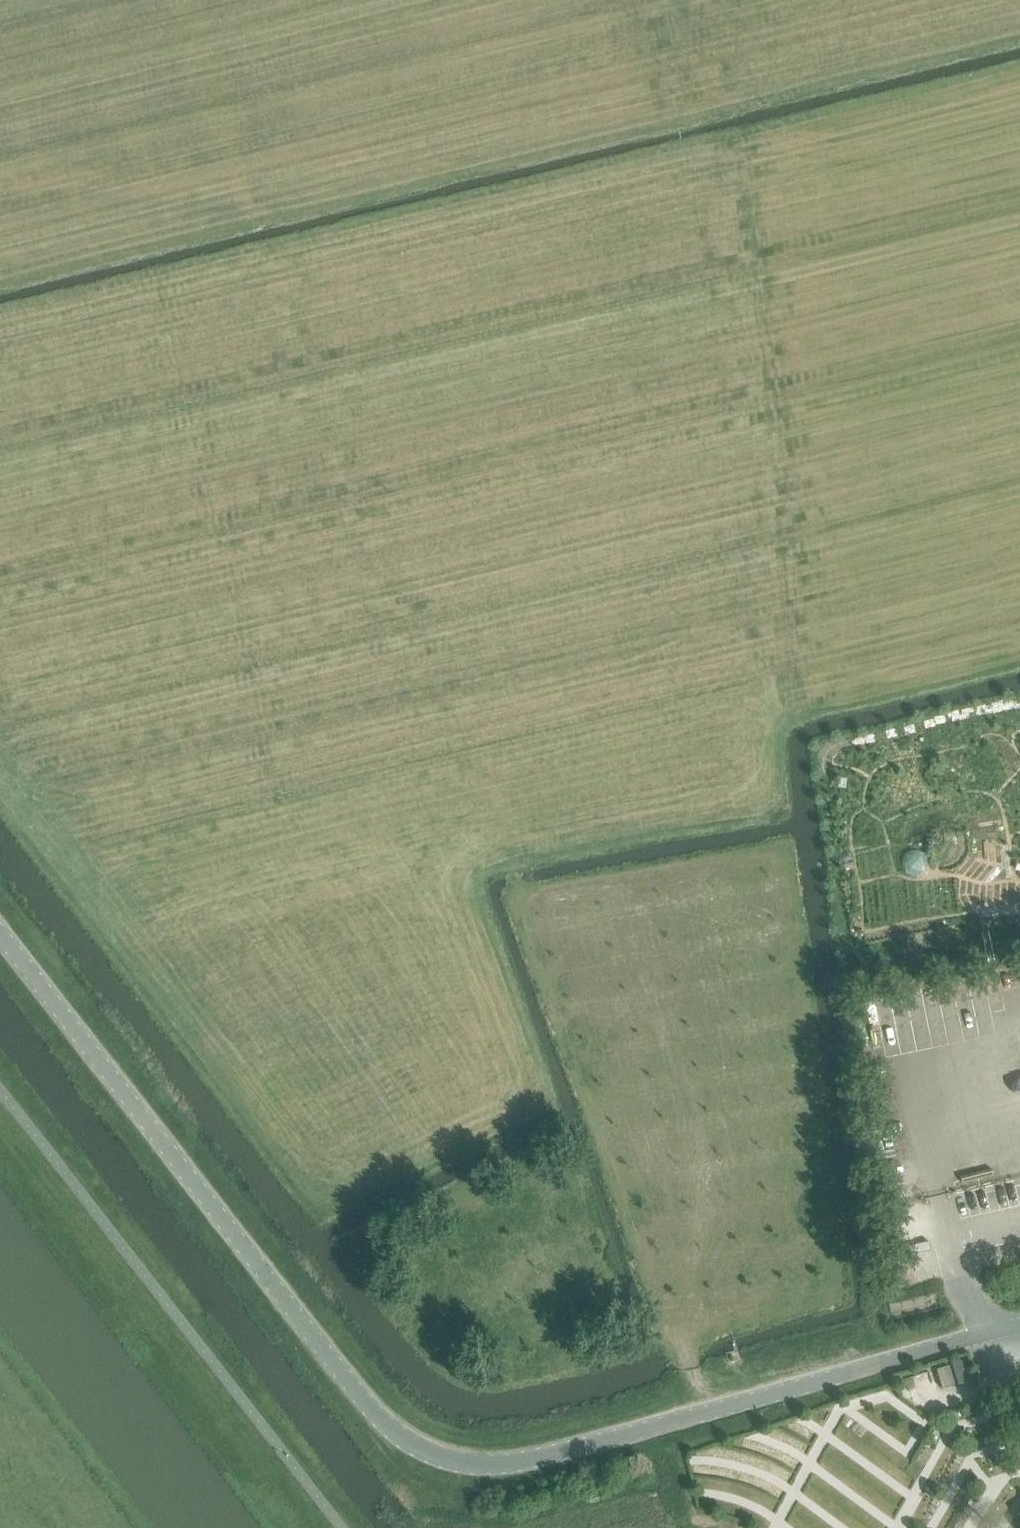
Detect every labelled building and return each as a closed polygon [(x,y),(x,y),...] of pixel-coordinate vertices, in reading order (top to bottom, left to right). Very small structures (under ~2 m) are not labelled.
[(928,868),(929,860),(925,853),(918,850),(909,851),(905,855),(903,858),(901,868),(906,874),(912,878),(919,877),(926,873),(928,868)] [(962,1363),(952,1366),(959,1385),(969,1381),(962,1363)] [(948,1367),(937,1371),(944,1390),(955,1386),(948,1367)]
